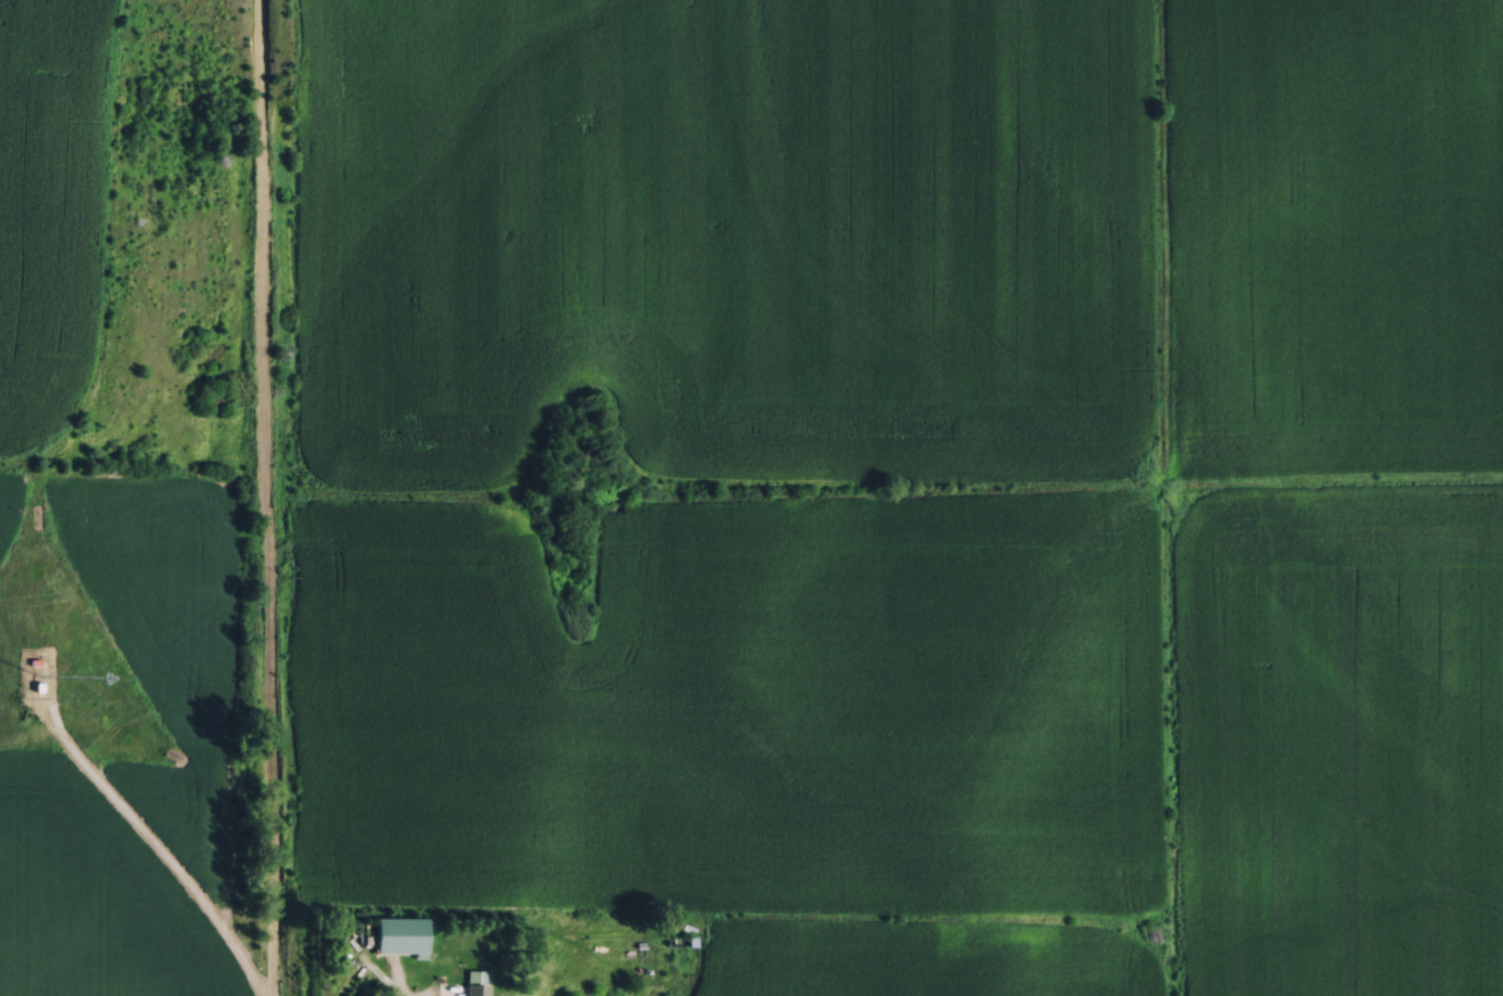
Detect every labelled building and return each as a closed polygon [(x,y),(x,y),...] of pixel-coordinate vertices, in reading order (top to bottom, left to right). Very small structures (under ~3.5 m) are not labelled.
[(424,915),(374,915),(374,950),(413,950),(413,955),(424,955),(424,915)] [(696,934),(666,934),(666,943),(696,943),(696,934)] [(486,980),(464,980),(464,995),(486,995),(486,980)]
